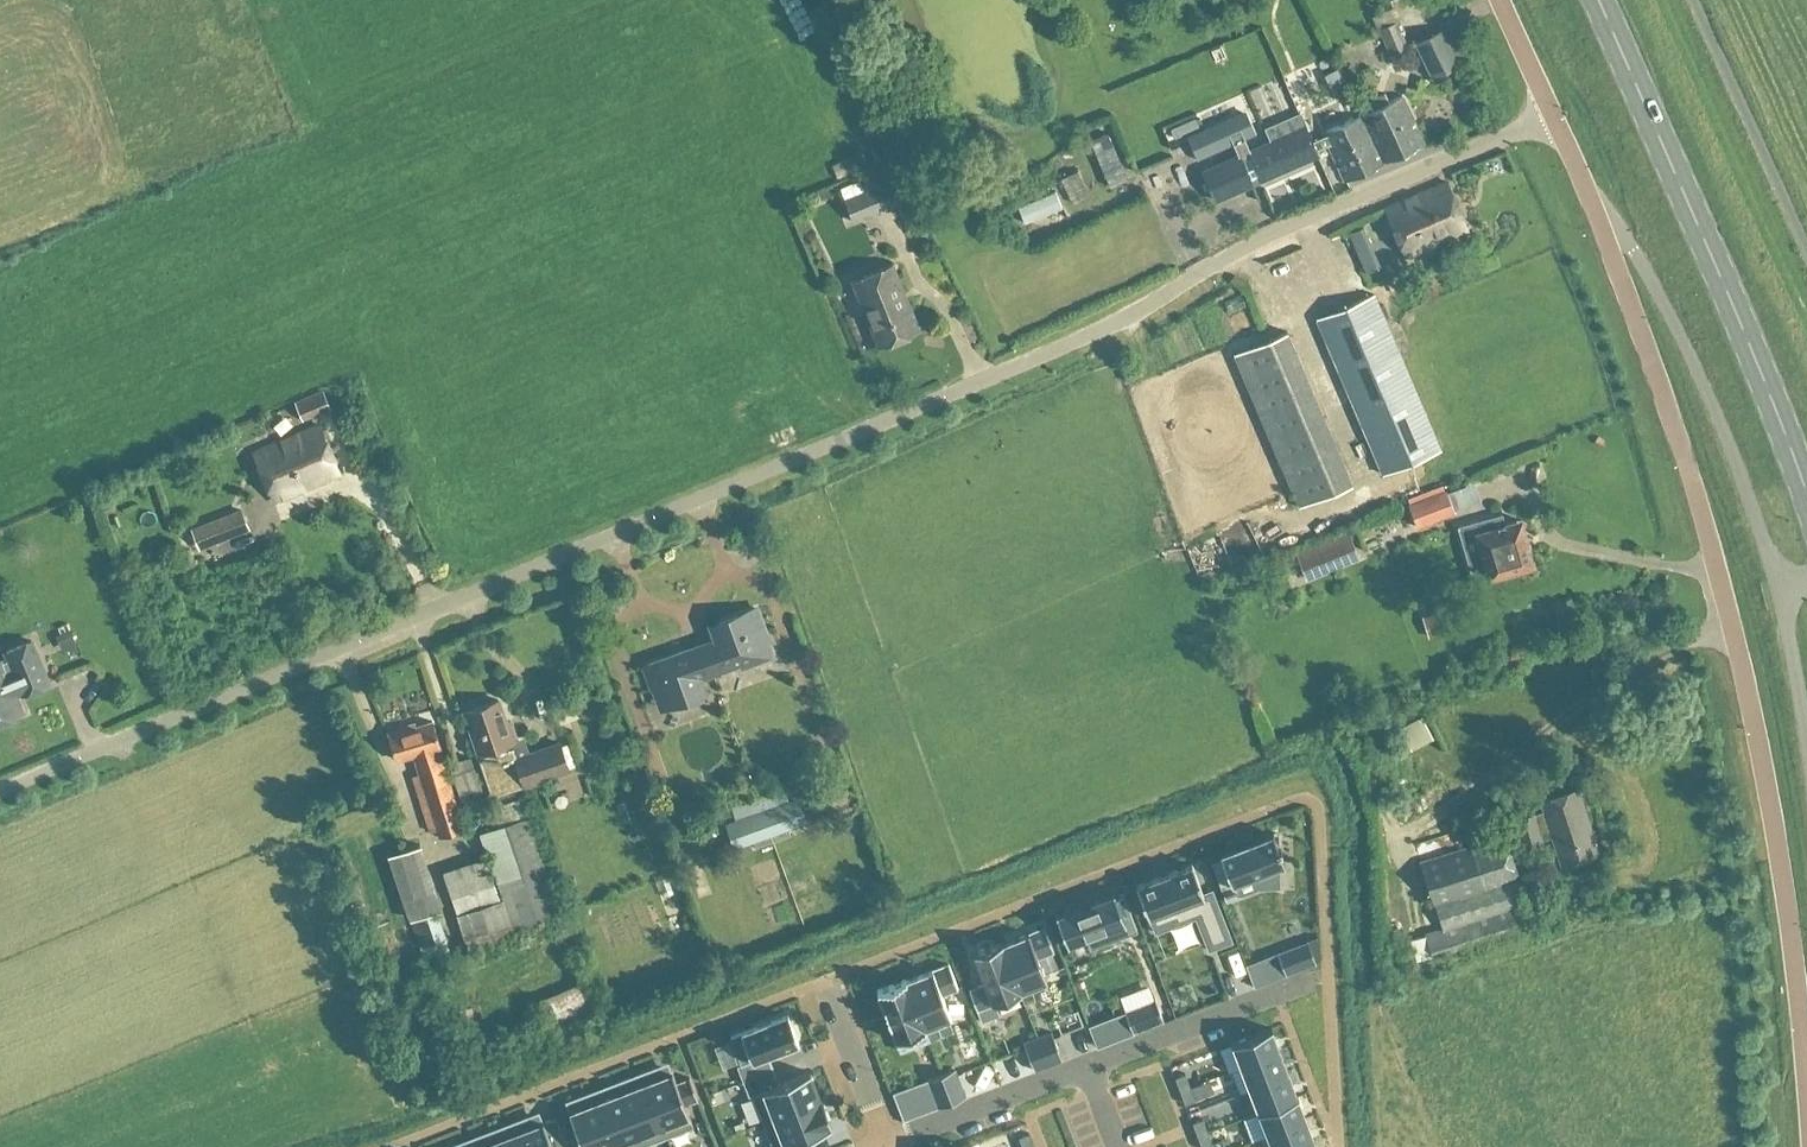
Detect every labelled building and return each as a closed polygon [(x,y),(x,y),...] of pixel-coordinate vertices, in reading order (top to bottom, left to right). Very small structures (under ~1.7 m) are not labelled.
[(1397,20),(1378,27),(1388,52),(1407,44),(1397,20)] [(1458,63),(1442,27),(1415,40),(1431,75),(1458,63)] [(1243,96),(1252,122),(1272,115),(1263,89),(1243,96)] [(1405,93),(1359,113),(1382,163),(1427,142),(1405,93)] [(1245,137),(1255,133),(1245,109),(1187,135),(1197,159),(1233,142),(1245,137)] [(1324,134),(1314,138),(1319,148),(1328,144),(1344,180),(1382,163),(1359,113),(1322,129),(1324,134)] [(1248,175),(1252,184),(1284,169),(1321,153),(1319,148),(1314,138),(1307,123),(1250,148),(1245,137),(1233,142),(1238,153),(1238,154),(1248,175)] [(1109,133),(1092,141),(1111,184),(1128,177),(1109,133)] [(869,164),(863,150),(832,163),(837,177),(869,164)] [(1217,199),(1252,184),(1248,175),(1238,154),(1203,169),(1217,199)] [(853,220),(892,205),(880,174),(861,182),(860,179),(839,187),(853,220)] [(1405,254),(1468,230),(1448,181),(1385,208),(1405,254)] [(1054,189),(1017,204),(1024,221),(1061,205),(1054,189)] [(1366,271),(1378,266),(1361,225),(1348,230),(1366,271)] [(852,279),(878,344),(920,328),(893,263),(852,279)] [(1376,291),(1314,318),(1381,474),(1443,448),(1376,291)] [(1264,324),(1273,322),(1267,297),(1258,299),(1264,324)] [(1352,483),(1288,330),(1235,352),(1299,506),(1352,483)] [(1135,376),(1132,367),(1123,371),(1126,379),(1135,376)] [(330,408),(322,389),(294,400),(302,420),(330,408)] [(275,499),(339,473),(319,424),(255,450),(275,499)] [(1417,526),(1455,511),(1447,490),(1409,505),(1417,526)] [(242,506),(189,527),(198,549),(251,528),(242,506)] [(1485,565),(1488,577),(1534,564),(1521,518),(1496,525),(1493,515),(1475,520),(1478,530),(1475,531),(1480,547),(1470,550),(1475,568),(1485,565)] [(1306,578),(1359,556),(1349,531),(1296,552),(1306,578)] [(1453,604),(1423,613),(1430,635),(1460,626),(1453,604)] [(772,655),(756,606),(709,622),(714,635),(700,640),(712,674),(741,664),(741,666),(772,655)] [(0,657),(0,719),(22,709),(15,692),(21,689),(22,691),(49,680),(31,637),(2,649),(6,659),(4,660),(2,656),(0,657)] [(688,648),(642,664),(650,689),(652,688),(659,708),(703,693),(698,678),(712,674),(700,640),(686,644),(688,648)] [(507,723),(499,700),(466,711),(494,796),(511,790),(570,770),(561,742),(517,757),(512,742),(517,740),(511,721),(507,723)] [(387,733),(395,758),(412,753),(418,773),(412,775),(430,829),(437,827),(439,834),(463,826),(437,745),(439,745),(432,722),(405,731),(404,727),(387,733)] [(487,805),(471,754),(450,761),(467,812),(487,805)] [(1543,837),(1552,835),(1561,863),(1598,851),(1578,788),(1541,800),(1544,808),(1534,812),(1534,811),(1513,817),(1523,847),(1544,840),(1543,837)] [(786,790),(758,800),(771,834),(809,821),(801,798),(790,802),(786,790)] [(522,797),(492,806),(499,825),(480,832),(513,926),(562,913),(531,814),(528,815),(522,797)] [(737,846),(771,834),(758,800),(735,808),(739,820),(729,823),(737,846)] [(1462,817),(1470,844),(1420,860),(1434,905),(1435,905),(1442,926),(1424,932),(1431,956),(1524,926),(1517,905),(1525,902),(1518,880),(1519,880),(1505,834),(1493,837),(1486,811),(1462,817)] [(1221,856),(1210,860),(1226,899),(1240,893),(1258,887),(1281,886),(1280,864),(1284,863),(1279,849),(1281,848),(1280,844),(1279,844),(1278,831),(1272,831),(1256,831),(1256,833),(1257,833),(1257,837),(1219,851),(1221,856)] [(410,917),(411,917),(425,967),(453,959),(437,909),(441,907),(420,843),(387,854),(410,917)] [(485,856),(442,869),(467,947),(515,931),(503,898),(500,899),(485,856)] [(1138,882),(1136,883),(1149,916),(1150,915),(1170,907),(1176,923),(1195,915),(1208,949),(1232,940),(1212,888),(1203,891),(1192,862),(1191,862),(1191,863),(1172,870),(1172,869),(1169,870),(1169,871),(1160,874),(1159,874),(1157,875),(1138,882)] [(1056,912),(1055,913),(1067,943),(1085,936),(1089,948),(1137,929),(1123,893),(1116,896),(1113,890),(1112,891),(1112,892),(1057,914),(1056,912)] [(1002,942),(1001,942),(1020,991),(1024,1002),(1035,998),(1030,985),(1047,979),(1038,955),(1054,949),(1045,925),(1002,942)] [(1286,973),(1316,961),(1308,938),(1277,949),(1286,973)] [(1406,969),(1425,963),(1418,939),(1399,944),(1406,969)] [(985,982),(969,988),(976,1008),(981,1020),(1000,1013),(995,1001),(1020,991),(1001,942),(1002,942),(1002,940),(973,951),(985,982)] [(949,962),(906,979),(924,1026),(951,1016),(942,992),(958,986),(949,962)] [(905,977),(877,988),(900,1049),(929,1038),(924,1026),(906,979),(905,977)] [(597,1016),(581,979),(536,999),(552,1035),(597,1016)] [(1133,1030),(1163,1020),(1155,997),(1125,1008),(1133,1030)] [(767,1053),(799,1041),(788,1013),(771,1019),(771,1018),(757,1023),(758,1024),(730,1035),(741,1063),(737,1064),(743,1079),(773,1068),(767,1053)] [(1272,1026),(1231,1042),(1231,1043),(1233,1042),(1241,1065),(1280,1051),(1271,1028),(1272,1027),(1272,1026)] [(1051,1030),(1037,1035),(1048,1063),(1062,1058),(1051,1030)] [(1037,1035),(1023,1041),(1034,1069),(1048,1063),(1037,1035)] [(1241,1065),(1230,1070),(1239,1092),(1250,1088),(1288,1073),(1280,1051),(1241,1065)] [(955,1067),(941,1072),(952,1100),(966,1095),(955,1067)] [(779,1082),(773,1068),(743,1079),(749,1095),(752,1093),(762,1119),(820,1097),(810,1070),(779,1082)] [(671,1071),(645,1081),(665,1135),(693,1125),(684,1103),(697,1098),(697,1099),(698,1099),(689,1075),(688,1076),(689,1077),(676,1082),(671,1069),(670,1069),(671,1071)] [(941,1072),(927,1078),(938,1106),(952,1100),(941,1072)] [(1185,1072),(1175,1076),(1180,1089),(1190,1085),(1185,1072)] [(1288,1073),(1250,1088),(1258,1110),(1257,1110),(1257,1111),(1298,1095),(1297,1095),(1288,1073)] [(645,1081),(621,1090),(642,1144),(665,1135),(645,1081)] [(1190,1085),(1180,1089),(1185,1102),(1195,1098),(1190,1085)] [(621,1090),(595,1100),(613,1146),(635,1146),(642,1144),(621,1090)] [(1298,1095),(1257,1111),(1259,1111),(1267,1133),(1305,1118),(1297,1096),(1298,1096),(1298,1095)] [(821,1096),(820,1097),(762,1119),(773,1146),(803,1146),(800,1137),(831,1125),(830,1124),(832,1123),(821,1096)] [(595,1100),(570,1110),(569,1108),(568,1109),(578,1133),(565,1138),(568,1146),(613,1146),(595,1100)] [(517,1130),(524,1146),(568,1146),(565,1138),(555,1114),(554,1114),(555,1116),(543,1120),(542,1119),(541,1119),(542,1121),(517,1130)] [(1202,1117),(1192,1121),(1197,1134),(1207,1130),(1202,1117)] [(1267,1133),(1273,1146),(1301,1146),(1316,1141),(1316,1140),(1314,1141),(1305,1118),(1267,1133)] [(493,1139),(495,1146),(524,1146),(517,1130),(493,1139)] [(1197,1134),(1202,1146),(1203,1146),(1212,1143),(1207,1130),(1197,1134)] [(1018,1135),(1023,1146),(1027,1146),(1033,1145),(1028,1131),(1018,1135)]
